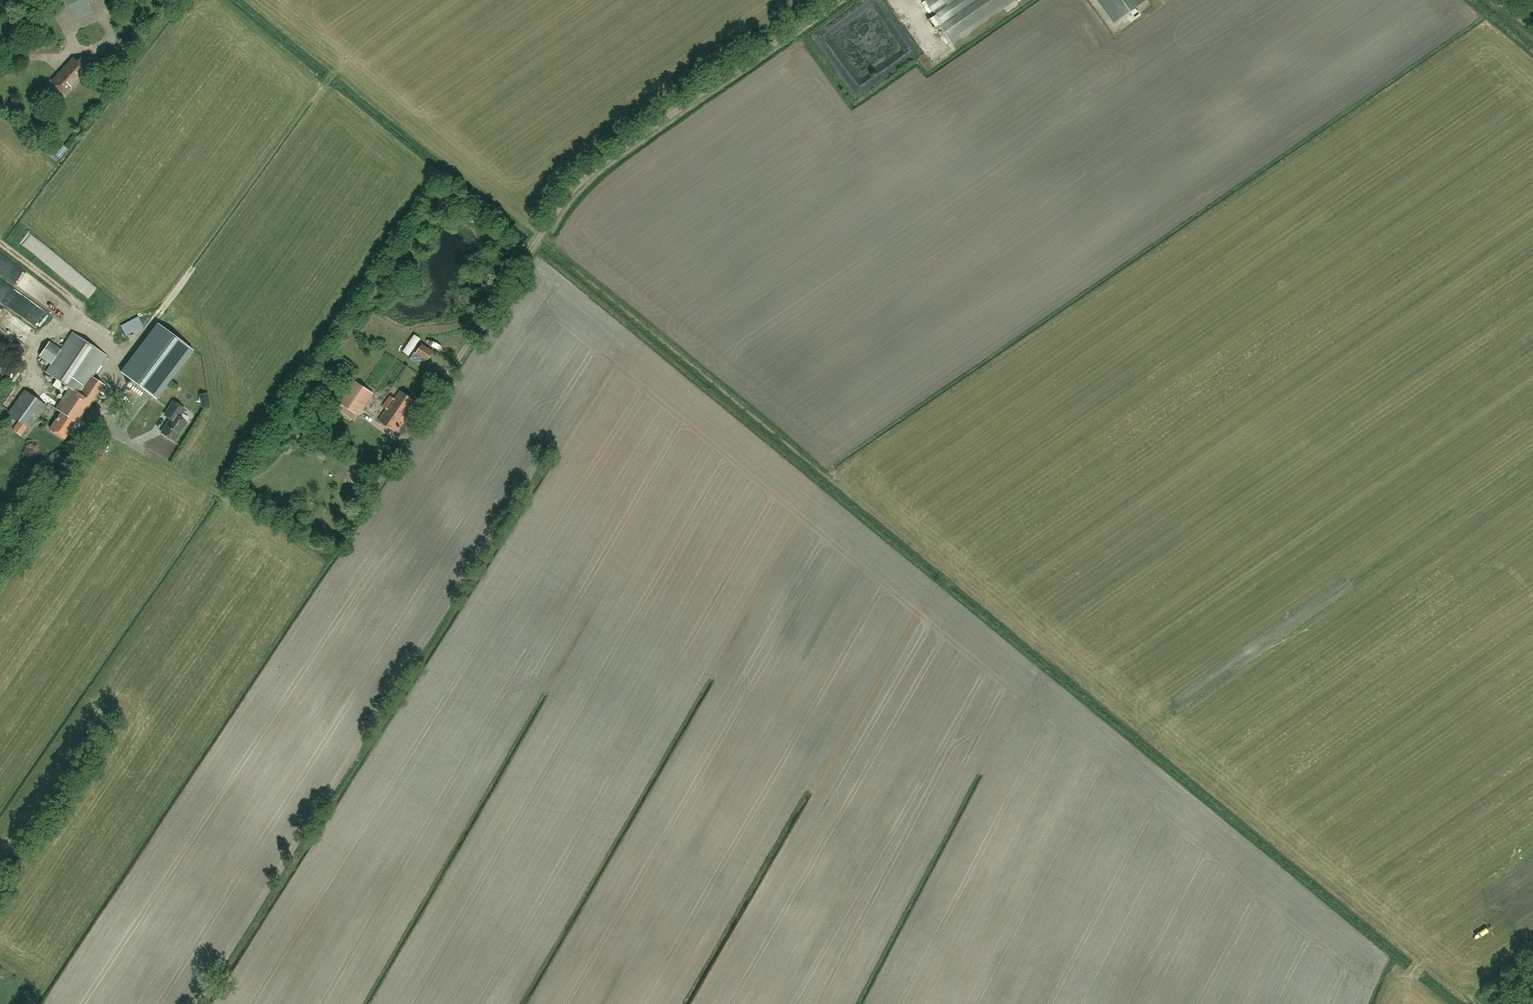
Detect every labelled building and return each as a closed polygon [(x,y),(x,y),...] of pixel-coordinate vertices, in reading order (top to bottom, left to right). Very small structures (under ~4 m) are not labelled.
[(75,20),(91,12),(85,0),(66,0),(75,20)] [(940,20),(937,22),(952,44),(1015,0),(927,0),(940,20)] [(1114,23),(1131,11),(1134,15),(1138,11),(1136,8),(1146,0),(1097,0),(1114,23)] [(65,94),(90,66),(81,58),(77,62),(73,58),(52,82),(65,94)] [(30,294),(38,282),(2,258),(0,262),(0,273),(30,294)] [(9,286),(0,301),(11,307),(20,292),(9,286)] [(123,325),(128,334),(145,325),(140,316),(123,325)] [(156,398),(193,350),(158,323),(121,371),(156,398)] [(76,428),(77,426),(93,402),(105,385),(92,376),(106,355),(73,333),(61,350),(49,342),(40,355),(52,363),(47,372),(57,379),(53,385),(59,389),(63,382),(70,387),(55,408),(62,412),(50,429),(64,438),(72,426),(76,428)] [(427,361),(434,351),(422,344),(415,354),(427,361)] [(413,362),(411,367),(422,370),(423,365),(413,362)] [(358,415),(374,394),(363,386),(363,385),(355,380),(340,402),(358,415)] [(8,412),(18,420),(12,429),(22,435),(28,427),(30,429),(47,405),(25,389),(8,412)] [(410,407),(415,401),(401,391),(395,399),(391,396),(384,406),(387,408),(379,420),(396,431),(412,408),(410,407)] [(179,417),(184,408),(173,401),(165,414),(171,418),(162,432),(174,440),(186,422),(179,417)] [(343,486),(349,478),(345,475),(339,483),(343,486)]
